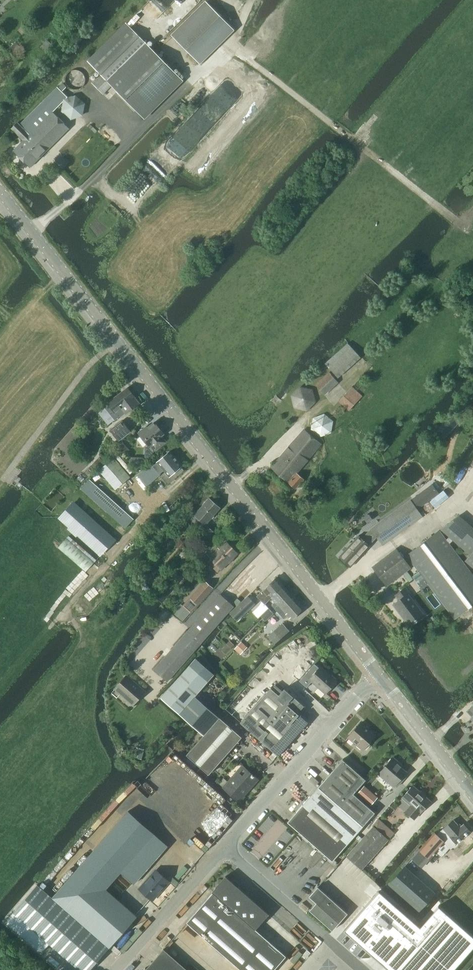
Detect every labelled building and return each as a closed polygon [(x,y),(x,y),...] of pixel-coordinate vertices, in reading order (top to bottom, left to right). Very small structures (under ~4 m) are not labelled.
[(205,49),(228,25),(206,3),(173,36),(190,54),(200,45),(204,49),(205,49)] [(111,86),(143,118),(181,80),(126,24),(88,62),(100,74),(91,83),(103,94),(111,86)] [(40,62),(55,47),(47,40),(33,55),(40,62)] [(86,82),(86,78),(85,75),(84,73),(82,71),(79,69),(76,69),(73,70),(70,71),(68,73),(66,76),(65,79),(66,82),(67,85),(69,87),(71,89),(74,90),(77,90),(80,89),(83,87),(85,84),(86,82)] [(53,112),(67,97),(57,87),(19,125),(17,122),(11,129),(23,141),(13,151),(30,167),(69,128),(53,112)] [(83,116),(85,104),(75,96),(67,98),(63,102),(61,112),(71,120),(83,116)] [(338,379),(360,358),(347,343),(324,364),(338,379)] [(324,395),(338,383),(329,372),(315,385),(324,395)] [(315,402),(312,390),(300,387),(292,396),(294,408),(306,411),(315,402)] [(349,411),(362,396),(352,387),(339,402),(349,411)] [(139,403),(127,388),(107,403),(109,405),(105,408),(114,420),(124,412),(125,414),(139,403)] [(331,427),(331,425),(331,422),(330,420),(328,418),(326,417),(324,416),(321,415),(319,416),(316,416),(314,418),(313,419),(311,421),(310,424),(310,426),(310,429),(311,431),(313,433),(314,435),(317,436),(319,437),(321,437),(324,436),(326,435),(328,434),(330,432),(331,430),(331,427)] [(118,441),(130,432),(122,421),(110,430),(118,441)] [(161,436),(164,434),(154,422),(147,428),(146,426),(138,433),(148,446),(147,447),(152,453),(166,442),(161,436)] [(296,473),(321,444),(304,430),(272,467),(288,482),(295,488),(303,479),(296,473)] [(181,467),(182,466),(170,451),(157,462),(157,463),(152,466),(159,474),(164,471),(169,477),(176,471),(179,474),(183,470),(181,467)] [(116,490),(130,477),(113,458),(98,470),(116,490)] [(315,489),(322,482),(316,476),(309,484),(315,489)] [(89,480),(81,489),(125,529),(133,519),(89,480)] [(427,500),(421,493),(412,499),(418,507),(427,500)] [(205,525),(220,508),(209,498),(194,515),(205,525)] [(73,502),(58,518),(68,528),(67,529),(72,533),(76,537),(77,536),(94,551),(109,534),(73,501),(73,502)] [(384,545),(422,517),(410,501),(372,529),(384,545)] [(459,516),(441,530),(470,555),(465,561),(472,568),(472,528),(459,516)] [(205,541),(213,532),(208,527),(200,536),(205,541)] [(472,606),(472,575),(439,531),(407,556),(455,620),(472,606)] [(68,536),(58,548),(86,572),(96,560),(68,536)] [(358,536),(339,557),(350,567),(369,546),(358,536)] [(221,569),(237,554),(226,542),(219,549),(216,545),(207,554),(221,569)] [(410,568),(396,549),(371,567),(386,586),(402,574),(409,582),(413,579),(406,571),(410,568)] [(271,598),(283,586),(276,578),(258,595),(265,604),(271,598)] [(205,582),(183,606),(190,612),(212,588),(205,582)] [(278,605),(290,593),(283,586),(271,598),(275,602),(271,605),(274,609),(278,605)] [(424,615),(408,594),(409,593),(405,587),(395,595),(399,600),(393,604),(409,626),(424,615)] [(278,605),(274,609),(277,612),(284,619),(287,616),(291,620),(303,608),(290,593),(278,605)] [(200,644),(234,606),(220,594),(187,632),(200,644)] [(247,597),(230,613),(237,621),(255,604),(247,597)] [(190,612),(183,606),(181,603),(172,613),(183,622),(191,613),(190,612)] [(265,621),(273,614),(269,609),(261,616),(265,621)] [(289,631),(282,624),(268,637),(274,644),(289,631)] [(167,681),(200,644),(187,632),(154,669),(167,681)] [(241,642),(234,649),(240,655),(247,648),(241,642)] [(209,775),(242,737),(202,702),(203,701),(196,694),(214,674),(196,658),(161,698),(203,735),(186,755),(209,775)] [(314,664),(299,681),(306,688),(312,682),(325,694),(336,681),(320,667),(319,668),(314,664)] [(133,704),(144,692),(126,676),(115,689),(133,704)] [(278,757),(282,752),(309,722),(298,712),(303,705),(284,689),(279,695),(271,688),(240,723),(278,757)] [(363,750),(375,735),(361,723),(348,737),(363,750)] [(397,764),(398,763),(393,758),(391,760),(390,759),(387,763),(388,764),(379,774),(393,787),(400,779),(403,780),(405,773),(406,772),(397,764)] [(353,794),(354,793),(366,779),(343,759),(330,773),(353,794)] [(247,789),(256,778),(244,767),(234,778),(233,776),(228,782),(223,778),(219,783),(239,801),(248,790),(247,789)] [(375,812),(354,793),(353,794),(330,773),(318,787),(363,827),(375,812)] [(420,813),(430,802),(413,786),(402,797),(411,805),(405,812),(414,819),(419,813),(420,813)] [(347,844),(363,827),(318,787),(302,805),(347,844)] [(332,861),(347,844),(302,805),(287,822),(332,861)] [(134,884),(167,846),(128,811),(92,852),(118,875),(120,872),(134,884)] [(443,829),(437,834),(445,842),(444,843),(449,848),(450,849),(457,843),(471,831),(464,823),(461,827),(454,819),(444,828),(443,829)] [(361,869),(388,840),(373,826),(346,856),(361,869)] [(429,839),(419,850),(429,860),(436,852),(444,843),(445,842),(437,834),(436,835),(434,833),(429,839)] [(106,889),(118,875),(92,852),(52,897),(73,915),(73,916),(109,948),(109,947),(109,948),(137,916),(106,889)] [(404,867),(389,885),(419,911),(434,893),(404,867)] [(152,900),(168,881),(156,870),(140,889),(152,900)] [(231,882),(225,876),(212,892),(213,893),(187,922),(240,969),(241,969),(274,969),(286,956),(255,929),(268,914),(238,888),(239,887),(232,881),(231,882)] [(4,922),(40,954),(50,944),(70,962),(79,969),(90,969),(109,949),(109,948),(73,916),(73,915),(52,897),(52,898),(39,886),(37,885),(4,922)] [(332,931),(348,913),(318,887),(309,897),(316,903),(309,910),(332,931)] [(472,947),(472,937),(438,906),(429,917),(421,926),(420,927),(419,927),(381,893),(378,891),(372,899),(364,908),(345,929),(344,931),(367,951),(372,955),(372,956),(387,969),(388,969),(453,969),(454,968),(472,947)] [(163,949),(146,969),(145,968),(143,969),(188,969),(163,949)]
